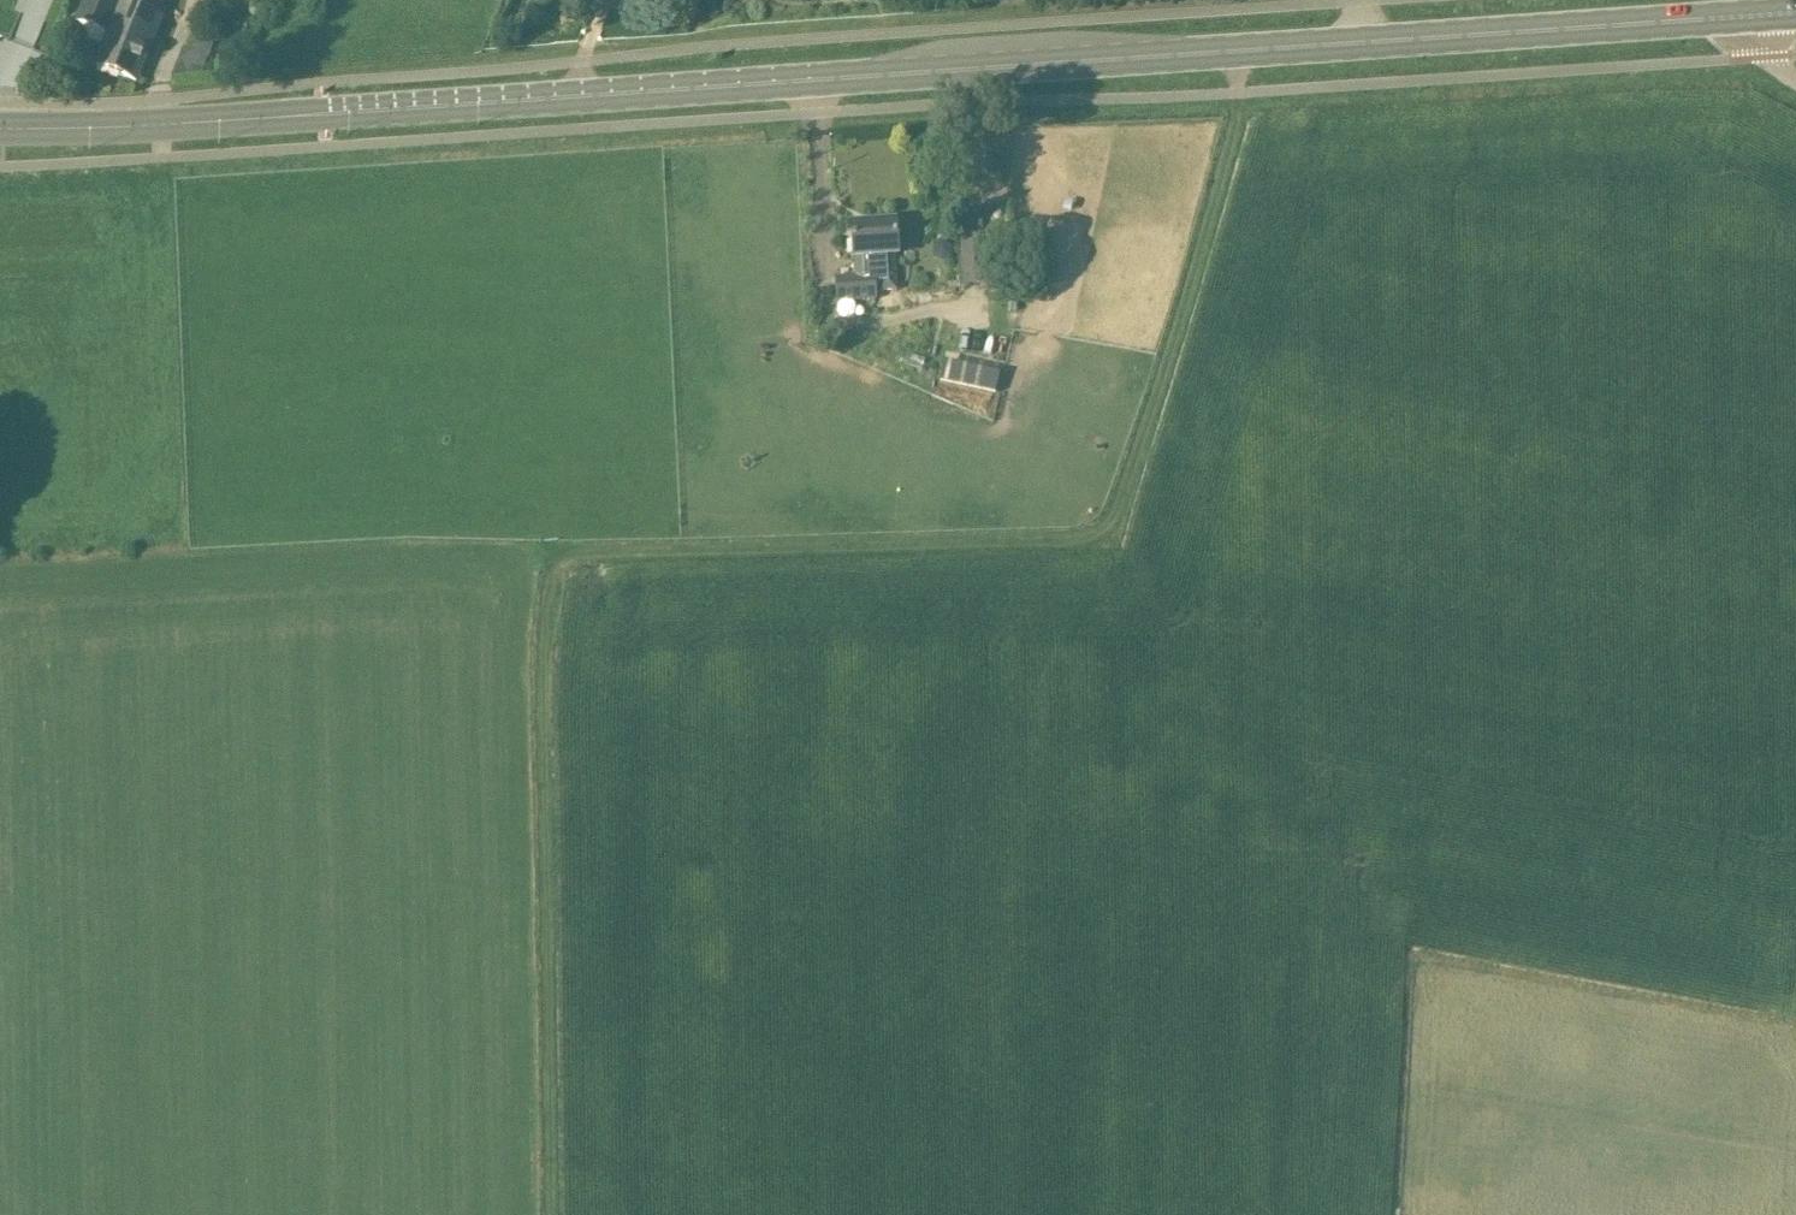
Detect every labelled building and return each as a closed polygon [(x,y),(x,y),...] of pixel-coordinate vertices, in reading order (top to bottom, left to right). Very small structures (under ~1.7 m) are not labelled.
[(75,22),(109,36),(97,66),(136,82),(137,82),(162,20),(131,7),(133,0),(84,0),(75,22)] [(209,74),(209,47),(180,48),(181,74),(209,74)] [(899,291),(897,256),(895,222),(852,224),(855,277),(835,278),(837,303),(878,301),(877,293),(899,291)] [(986,244),(961,246),(963,288),(988,287),(986,244)] [(959,363),(954,384),(982,390),(987,369),(959,363)]
